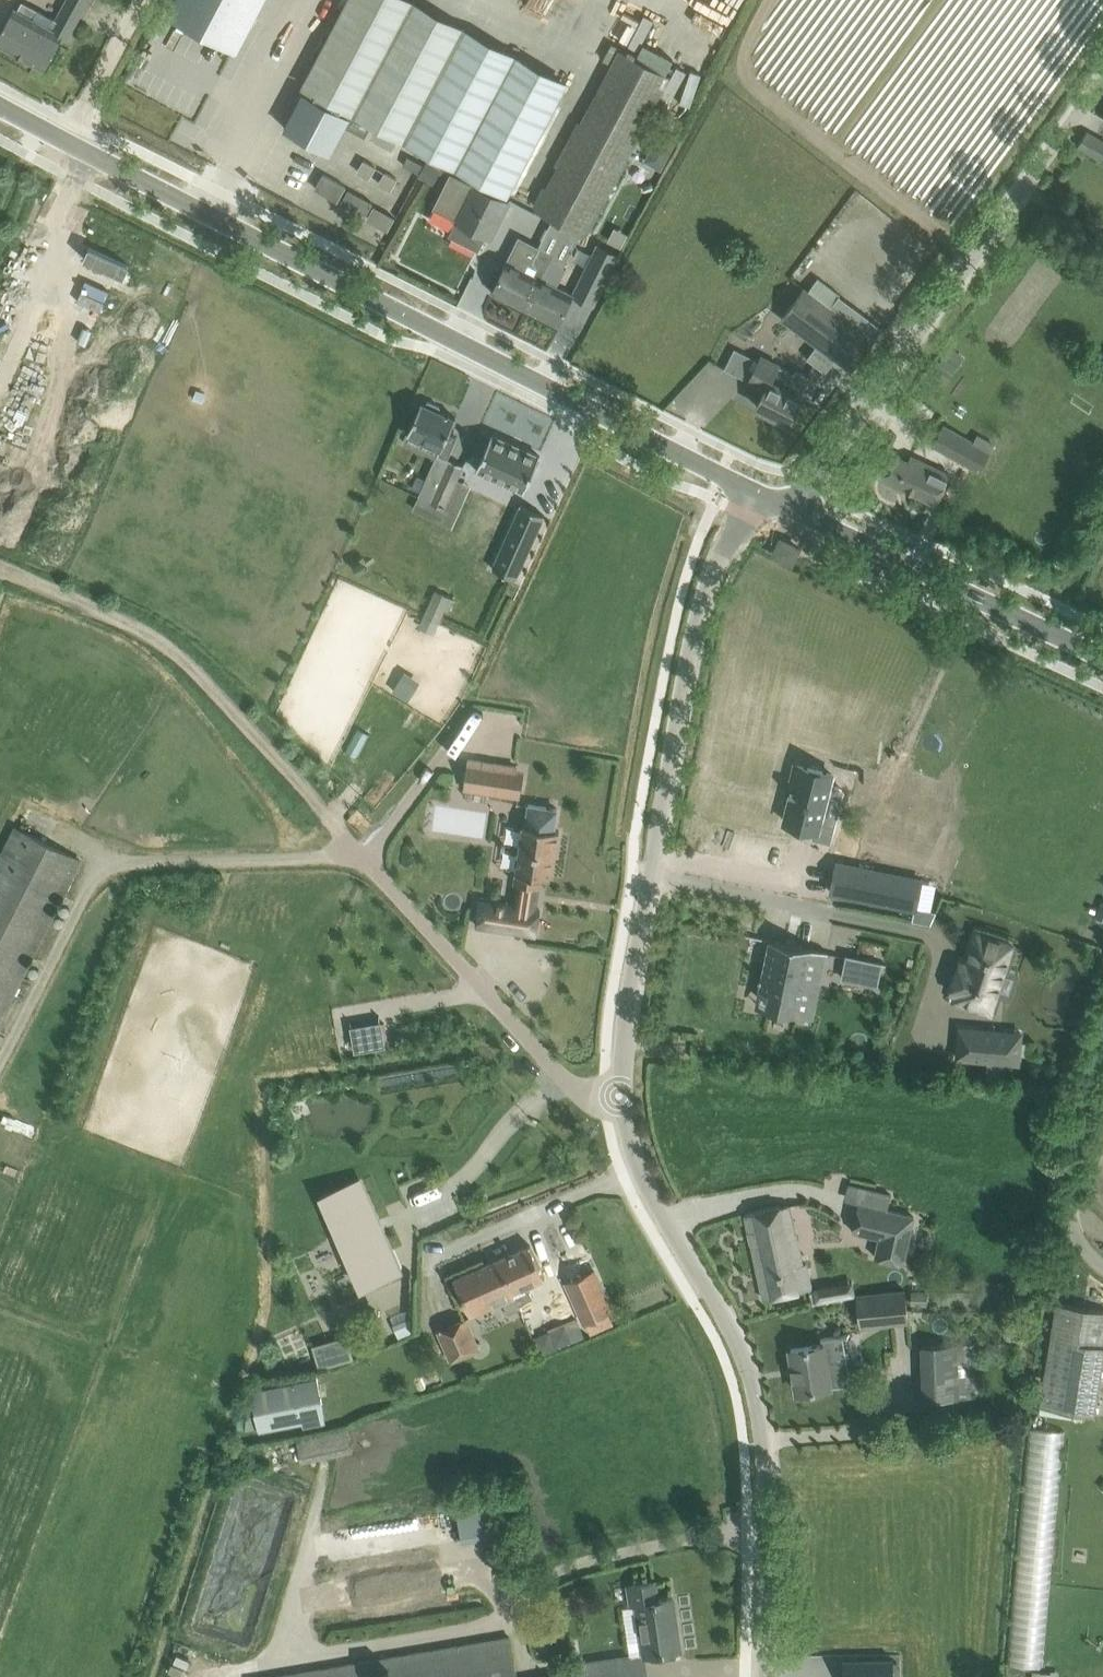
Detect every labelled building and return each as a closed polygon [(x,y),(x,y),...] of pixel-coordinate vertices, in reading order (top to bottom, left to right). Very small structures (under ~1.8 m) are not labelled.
[(51,29),(46,26),(14,8),(0,34),(0,43),(28,59),(45,68),(62,36),(67,39),(87,1),(94,5),(97,0),(67,0),(51,29)] [(170,14),(235,49),(261,0),(177,0),(170,14)] [(508,193),(565,84),(406,0),(349,0),(304,85),(307,86),(351,110),(508,193)] [(619,50),(538,211),(587,236),(638,139),(647,121),(671,76),(667,74),(619,50)] [(331,152),(350,116),(348,116),(351,110),(307,86),(304,92),(303,92),(285,127),(331,152)] [(647,121),(638,139),(652,146),(644,160),(661,169),(677,138),(660,128),(647,121)] [(1102,157),(1102,142),(1087,132),(1078,145),(1102,160),(1102,157)] [(438,183),(444,168),(428,161),(422,176),(438,183)] [(450,180),(435,210),(456,220),(449,235),(478,250),(485,234),(491,237),(501,218),(509,202),(474,184),(471,190),(450,180)] [(340,197),(394,228),(402,216),(348,184),(340,197)] [(535,238),(544,242),(554,221),(544,217),(535,238)] [(577,244),(582,235),(566,227),(552,254),(525,308),(558,325),(568,305),(572,297),(573,294),(573,293),(558,286),(571,261),(570,260),(577,244)] [(552,254),(544,250),(519,238),(507,261),(502,272),(492,292),(525,308),(552,254)] [(600,284),(615,251),(598,243),(583,275),(600,284)] [(829,307),(840,292),(819,276),(807,291),(829,307)] [(829,307),(807,291),(804,288),(782,317),(818,343),(836,357),(851,368),(872,339),(856,327),(830,308),(829,307)] [(951,346),(939,363),(953,373),(965,356),(951,346)] [(735,348),(724,368),(749,380),(748,381),(765,390),(757,405),(789,421),(811,376),(796,369),(794,373),(761,356),(759,360),(735,348)] [(408,432),(440,446),(419,494),(444,505),(464,463),(448,456),(458,436),(449,432),(455,418),(439,410),(440,408),(440,405),(429,401),(426,402),(425,404),(422,402),(408,432)] [(972,468),(983,448),(988,439),(971,429),(965,438),(944,425),(933,445),(972,468)] [(492,434),(476,469),(524,491),(540,455),(492,434)] [(936,501),(945,482),(949,474),(931,465),(911,456),(908,462),(892,454),(882,476),(936,501)] [(521,504),(492,568),(516,578),(545,514),(521,504)] [(774,554),(792,562),(799,548),(781,539),(774,554)] [(440,586),(426,611),(446,622),(460,596),(440,586)] [(521,777),(514,775),(515,766),(468,759),(464,786),(519,795),(521,777)] [(795,784),(785,821),(815,829),(813,837),(830,842),(835,824),(819,821),(831,773),(797,764),(791,783),(795,784)] [(481,900),(477,925),(535,934),(539,909),(532,907),(535,885),(541,886),(542,876),(550,877),(553,855),(556,855),(559,830),(555,830),(558,809),(529,804),(525,825),(523,825),(514,882),(516,882),(513,904),(481,900)] [(0,887),(0,1088),(97,883),(22,845),(0,887)] [(837,862),(831,892),(916,909),(916,906),(921,882),(921,880),(837,862)] [(937,885),(921,882),(916,906),(932,909),(937,885)] [(1011,944),(977,933),(967,963),(960,961),(950,990),(957,992),(955,999),(990,1010),(1011,944)] [(759,976),(758,979),(761,980),(759,988),(772,990),(768,1007),(798,1013),(811,948),(770,939),(769,941),(762,976),(759,976)] [(886,963),(843,954),(842,956),(847,957),(843,977),(877,984),(881,964),(886,965),(886,963)] [(389,1020),(358,1023),(360,1047),(392,1044),(389,1020)] [(959,1027),(957,1057),(1019,1063),(1022,1032),(959,1027)] [(360,1184),(329,1198),(365,1279),(396,1266),(360,1184)] [(745,1214),(764,1298),(812,1288),(806,1263),(803,1263),(790,1204),(745,1214)] [(914,1216),(859,1204),(852,1230),(880,1237),(875,1257),(903,1263),(914,1216)] [(532,1298),(527,1285),(545,1277),(530,1244),(498,1258),(515,1297),(518,1305),(532,1298)] [(518,1305),(515,1297),(498,1258),(454,1277),(471,1316),(503,1302),(508,1313),(520,1307),(518,1305)] [(584,1322),(599,1315),(612,1310),(594,1270),(566,1282),(584,1322)] [(817,1299),(859,1296),(858,1285),(816,1288),(817,1299)] [(909,1322),(908,1312),(906,1289),(894,1290),(875,1292),(878,1325),(909,1322)] [(910,1305),(927,1305),(927,1291),(911,1291),(910,1305)] [(1042,1405),(1094,1414),(1102,1353),(1102,1310),(1058,1302),(1042,1405)] [(594,1331),(622,1322),(618,1312),(591,1321),(594,1331)] [(554,1354),(589,1331),(578,1314),(543,1337),(554,1354)] [(450,1363),(481,1350),(467,1317),(436,1331),(450,1363)] [(823,1344),(791,1349),(797,1391),(810,1390),(815,1394),(823,1393),(827,1387),(831,1386),(851,1383),(844,1335),(822,1338),(823,1344)] [(346,1337),(314,1346),(321,1367),(352,1358),(346,1337)] [(924,1398),(959,1397),(973,1397),(971,1344),(957,1345),(922,1346),(924,1398)] [(323,1405),(316,1377),(253,1392),(261,1429),(303,1421),(301,1410),(323,1405)] [(1027,1425),(1010,1662),(1048,1664),(1065,1427),(1027,1425)] [(297,1440),(302,1462),(353,1451),(348,1429),(297,1440)] [(463,1505),(470,1538),(501,1532),(495,1499),(463,1505)] [(646,1654),(658,1652),(680,1649),(672,1597),(657,1599),(654,1582),(628,1586),(631,1604),(638,1603),(646,1654)] [(204,1616),(204,1604),(214,1604),(215,1590),(194,1589),(192,1626),(229,1627),(230,1617),(204,1616)] [(270,1676),(518,1676),(511,1635),(270,1676)] [(621,1655),(557,1664),(559,1674),(544,1676),(624,1676),(621,1655)] [(861,1659),(861,1676),(894,1676),(894,1659),(861,1659)]
